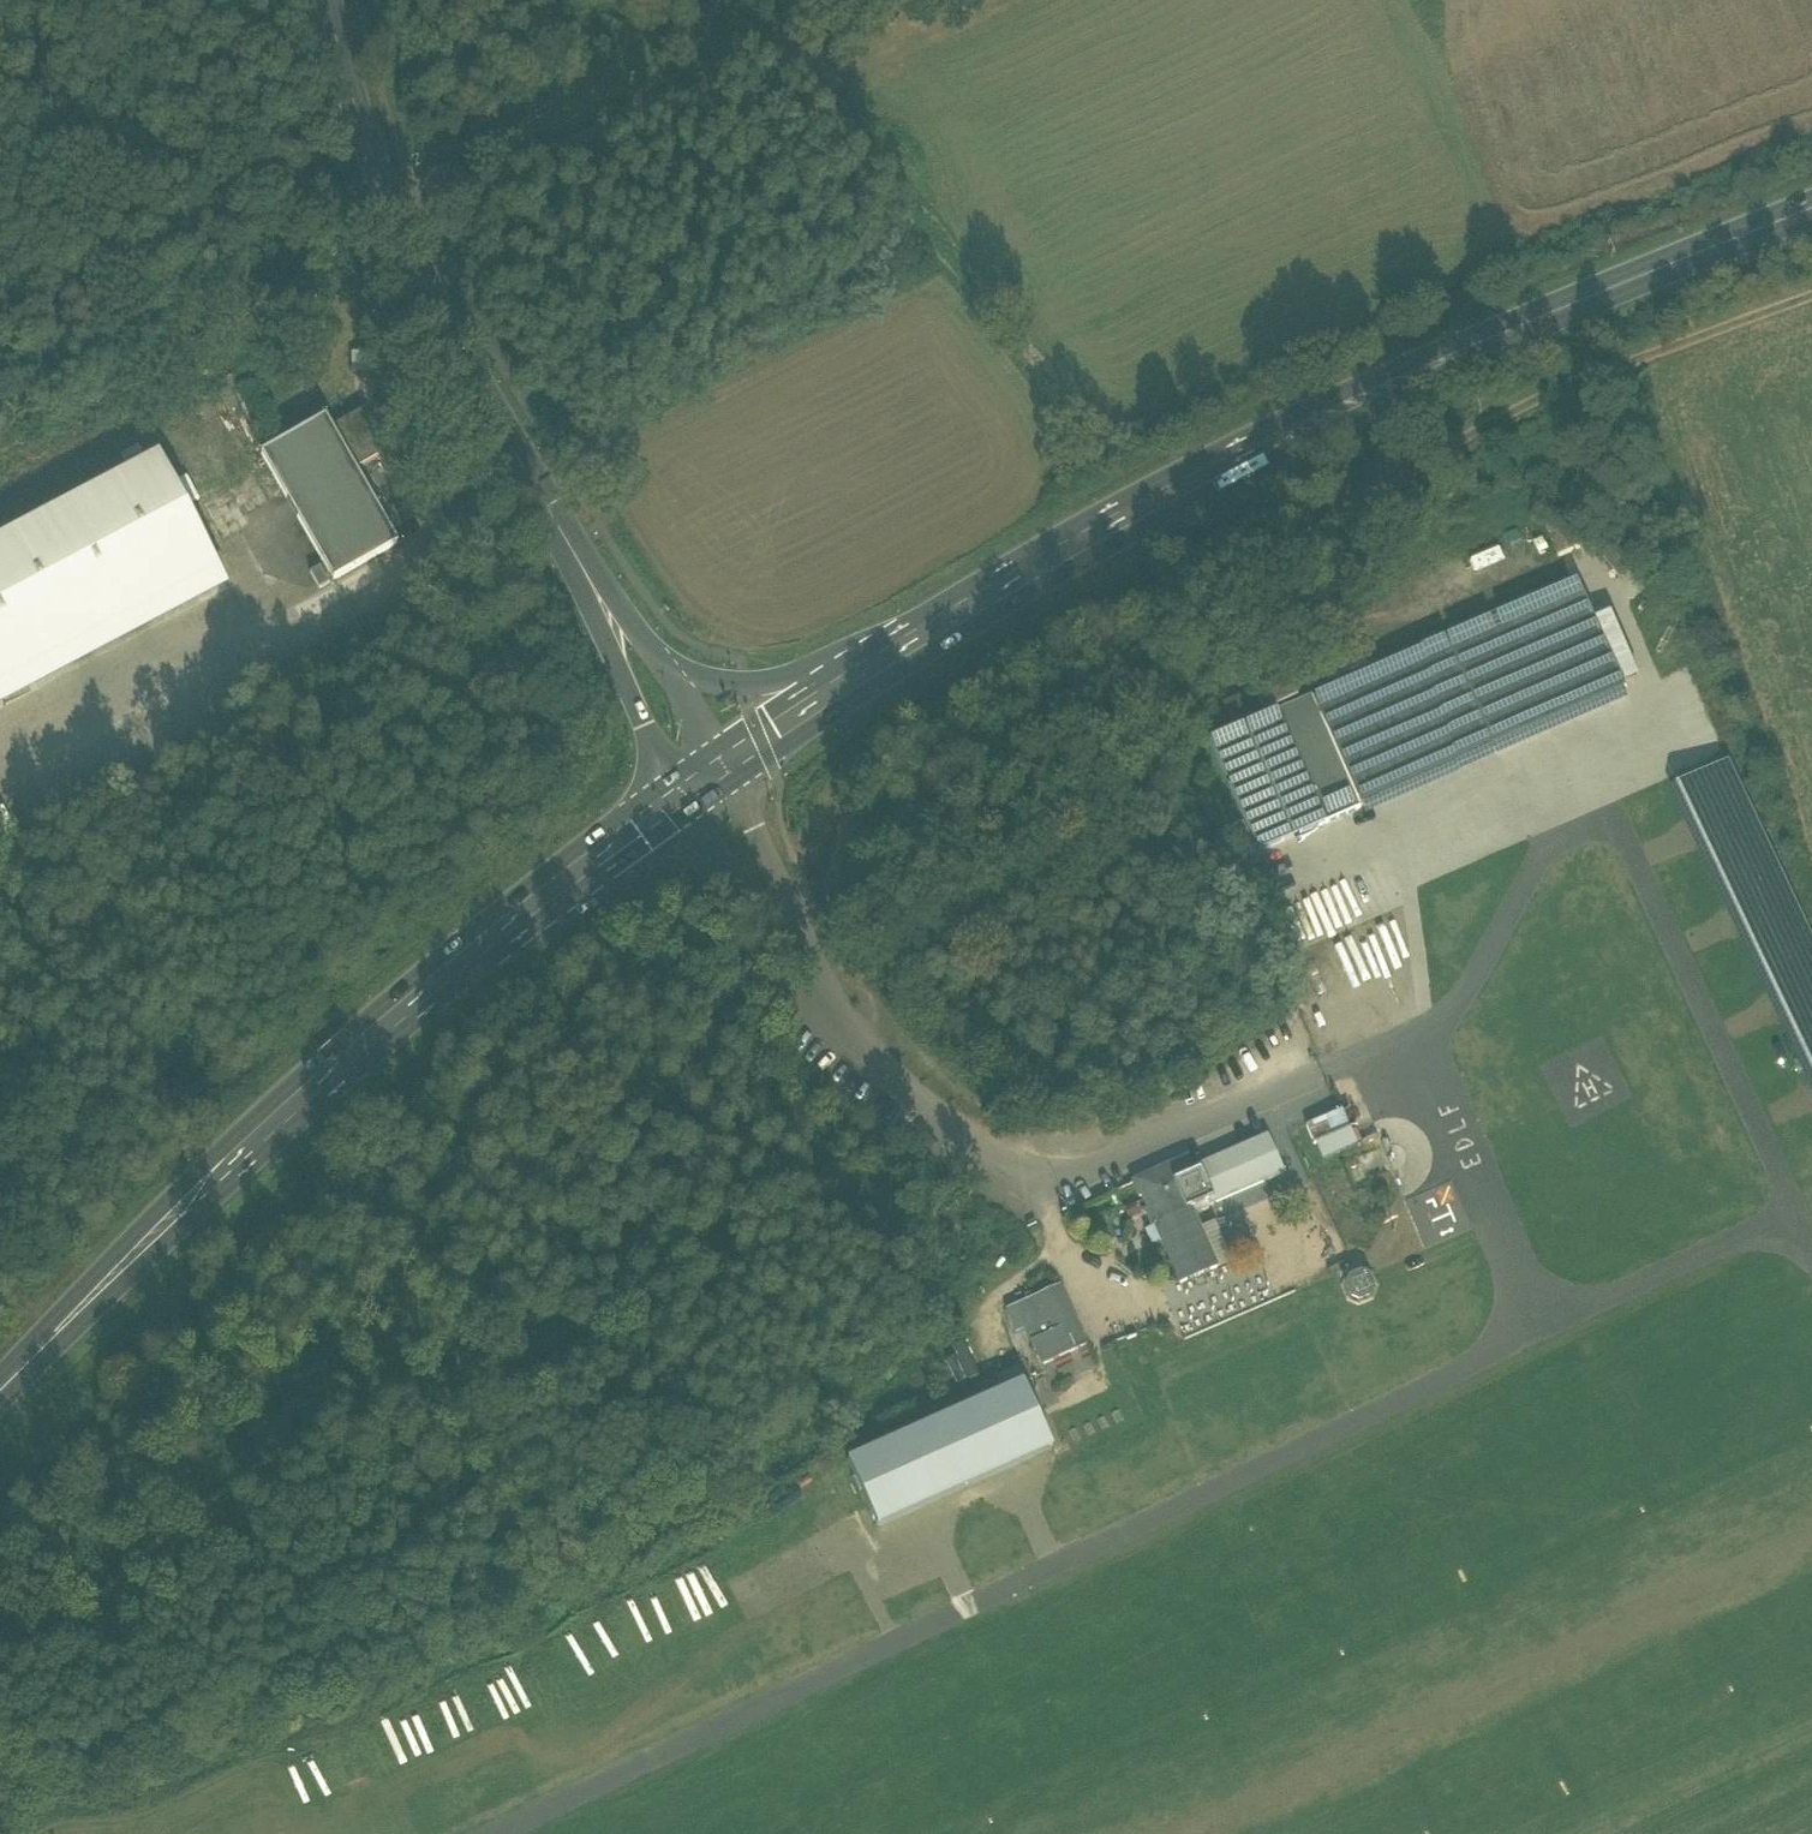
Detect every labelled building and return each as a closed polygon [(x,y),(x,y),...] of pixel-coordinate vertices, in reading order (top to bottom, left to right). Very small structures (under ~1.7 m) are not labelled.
[(364,411),(331,430),(355,472),(381,457),(368,434),(375,430),(364,411)] [(397,546),(355,472),(331,430),(324,419),(261,455),(333,582),(397,546)] [(0,540),(0,677),(215,564),(157,458),(0,540)] [(1545,524),(1559,558),(1575,551),(1560,518),(1545,524)] [(215,564),(0,677),(0,711),(229,590),(215,564)] [(1579,581),(1444,640),(1492,750),(1493,749),(1494,750),(1627,692),(1624,684),(1598,623),(1579,581)] [(1612,617),(1598,623),(1624,684),(1638,677),(1612,617)] [(1444,640),(1312,698),(1360,808),(1492,750),(1444,640)] [(1310,697),(1275,712),(1324,824),(1360,808),(1312,698),(1311,698),(1310,697)] [(1257,853),(1324,824),(1275,712),(1208,741),(1257,853)] [(1803,1050),(1811,1046),(1811,936),(1730,762),(1678,787),(1803,1050)] [(1803,1050),(1811,1070),(1811,1046),(1803,1050)] [(1314,1145),(1316,1144),(1350,1130),(1342,1111),(1306,1126),(1314,1145)] [(1356,1146),(1350,1130),(1316,1144),(1323,1159),(1356,1146)] [(1169,1167),(1191,1215),(1281,1175),(1265,1140),(1192,1172),(1186,1159),(1169,1167)] [(1153,1227),(1179,1287),(1196,1279),(1215,1271),(1197,1230),(1191,1215),(1169,1167),(1130,1184),(1137,1200),(1140,1199),(1146,1212),(1143,1213),(1150,1228),(1153,1227)] [(1214,1223),(1197,1230),(1215,1271),(1232,1263),(1214,1223)] [(1349,1300),(1359,1304),(1371,1299),(1375,1290),(1370,1277),(1360,1273),(1348,1278),(1344,1288),(1349,1300)] [(1032,1342),(1043,1365),(1085,1346),(1059,1287),(1023,1303),(1033,1326),(1039,1339),(1032,1342)] [(1024,1330),(1033,1326),(1023,1303),(1005,1311),(1015,1334),(1024,1330)] [(1029,1343),(1032,1342),(1039,1339),(1033,1326),(1024,1330),(1029,1343)] [(962,1342),(946,1349),(961,1382),(976,1375),(962,1342)] [(994,1379),(1000,1393),(1022,1383),(1016,1370),(994,1379)] [(1000,1393),(847,1462),(877,1527),(1052,1449),(1022,1383),(1000,1393)]
